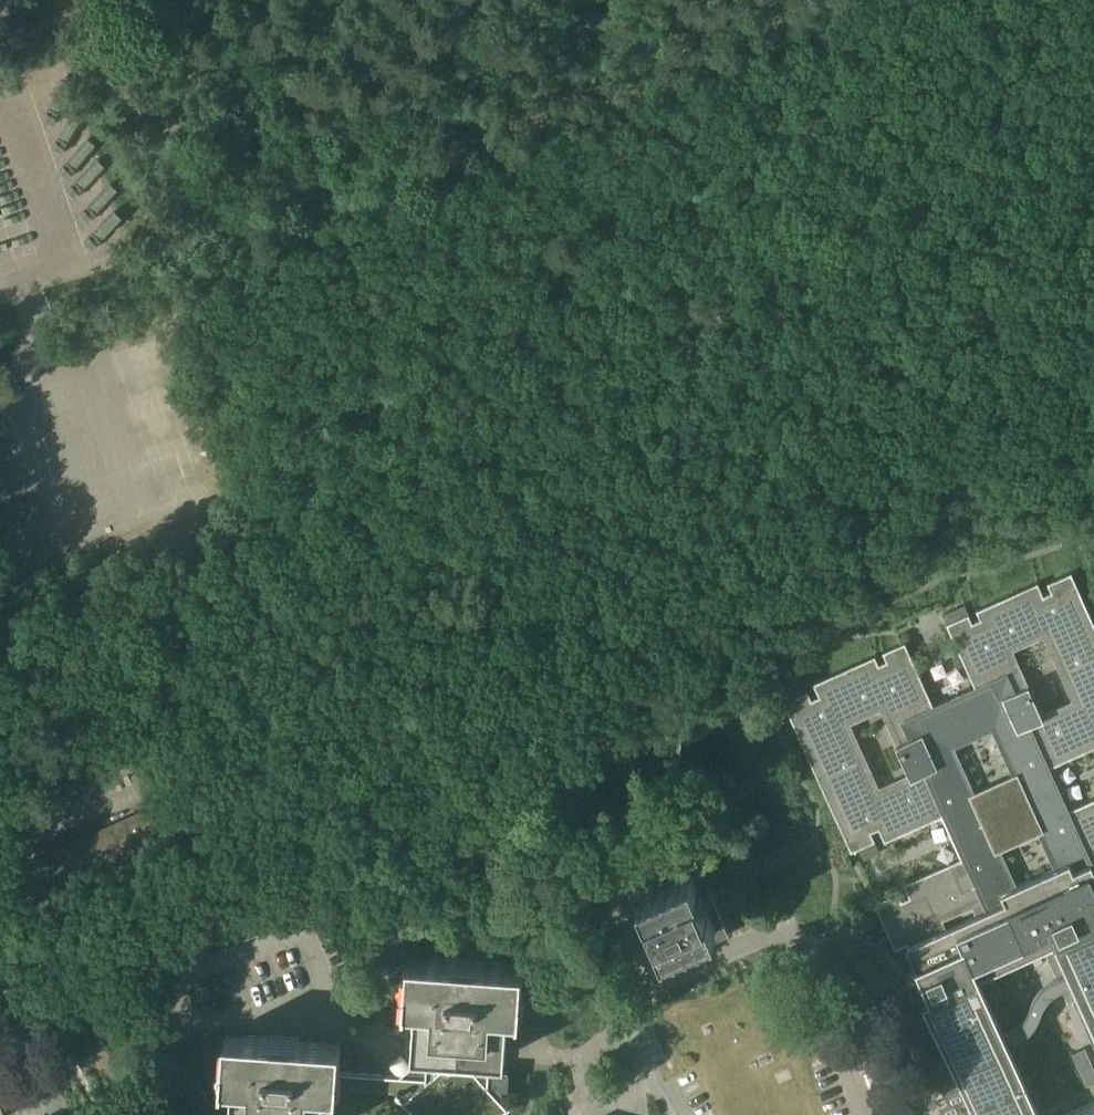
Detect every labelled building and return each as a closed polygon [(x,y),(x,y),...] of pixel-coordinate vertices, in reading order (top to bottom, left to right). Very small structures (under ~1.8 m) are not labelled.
[(958,646),(966,663),(970,672),(976,685),(934,704),(923,678),(917,665),(906,641),(884,651),(887,659),(880,662),(876,654),(814,682),(820,695),(813,698),(809,689),(785,700),(796,725),(799,732),(811,758),(825,789),(836,814),(838,818),(843,831),(852,850),(877,839),(873,831),(880,828),(881,831),(886,841),(888,839),(894,837),(936,818),(944,814),(954,835),(964,856),(936,869),(921,876),(905,883),(910,896),(903,899),(899,890),(881,899),(876,901),(875,901),(877,905),(896,948),(901,946),(908,943),(908,944),(907,945),(917,967),(907,972),(908,976),(910,982),(913,987),(915,991),(917,994),(928,990),(931,997),(925,1000),(931,1014),(954,1066),(963,1085),(945,1094),(949,1103),(940,1107),(944,1114),(959,1114),(965,1112),(961,1103),(969,1099),(976,1114),(1035,1114),(975,980),(1057,943),(1093,1025),(1093,798),(1070,808),(1051,766),(1080,753),(1093,747),(1093,619),(1084,596),(1079,587),(1072,571),(1048,582),(1052,591),(1045,594),(1039,581),(977,609),(981,617),(974,621),(970,612),(947,622),(955,639),(958,646)] [(161,759),(134,771),(150,808),(17,868),(19,872),(32,901),(192,829),(161,759)] [(699,947),(728,934),(730,934),(696,857),(628,887),(662,963),(699,947)] [(223,1081),(234,1082),(232,1114),(326,1114),(328,1088),(339,1089),(339,1088),(397,1092),(414,1108),(428,1114),(496,1114),(497,1114),(518,1100),(516,1098),(512,1101),(513,1102),(509,1105),(498,1092),(490,1083),(491,1070),(491,1062),(492,1055),(507,1056),(509,1025),(510,1011),(522,1012),(525,964),(409,956),(406,1004),(417,1005),(416,1018),(414,1050),(429,1051),(428,1066),(416,1077),(341,1071),(343,1041),(271,1036),(227,1032),(223,1081)] [(1063,1114),(1093,1114),(1093,1101),(1063,1114)]
